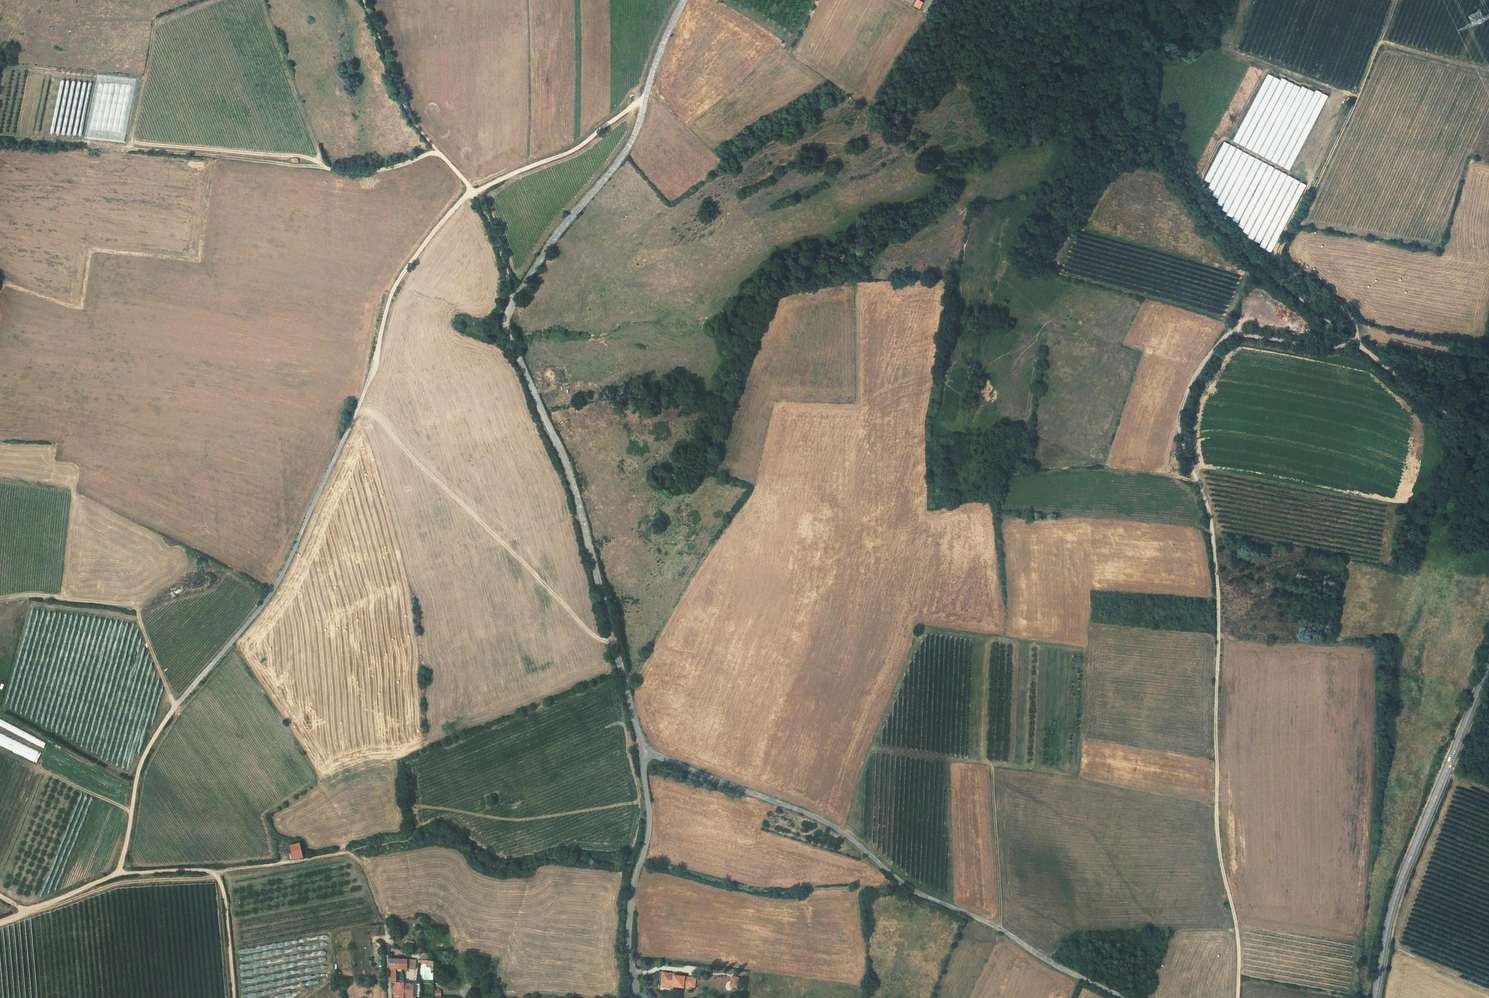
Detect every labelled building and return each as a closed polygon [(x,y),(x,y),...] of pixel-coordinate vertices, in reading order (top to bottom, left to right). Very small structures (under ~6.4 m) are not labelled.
[(913,5),(920,9),(924,2),(920,0),(916,0),(913,5)] [(37,737),(0,719),(0,726),(28,739),(30,736),(33,738),(32,740),(35,742),(37,737)] [(18,742),(0,733),(0,745),(14,752),(18,742)] [(300,843),(289,845),(293,860),(303,857),(300,843)] [(390,954),(391,963),(395,962),(399,962),(399,953),(390,954)] [(399,962),(400,962),(407,962),(408,953),(399,953),(399,962)] [(408,953),(407,962),(416,962),(416,953),(408,953)] [(433,978),(433,961),(419,961),(419,964),(425,964),(424,978),(433,978)] [(661,966),(660,978),(671,979),(671,981),(681,982),(681,980),(693,981),(693,972),(674,970),(670,970),(670,967),(661,966)] [(404,990),(404,977),(395,977),(395,989),(403,990),(404,990)] [(410,990),(414,991),(415,977),(404,977),(404,990),(410,990)] [(423,978),(415,977),(414,991),(417,991),(423,991),(423,978)] [(738,978),(732,977),(730,986),(737,988),(738,978)] [(395,989),(395,994),(391,994),(392,997),(403,997),(403,990),(395,989)]
